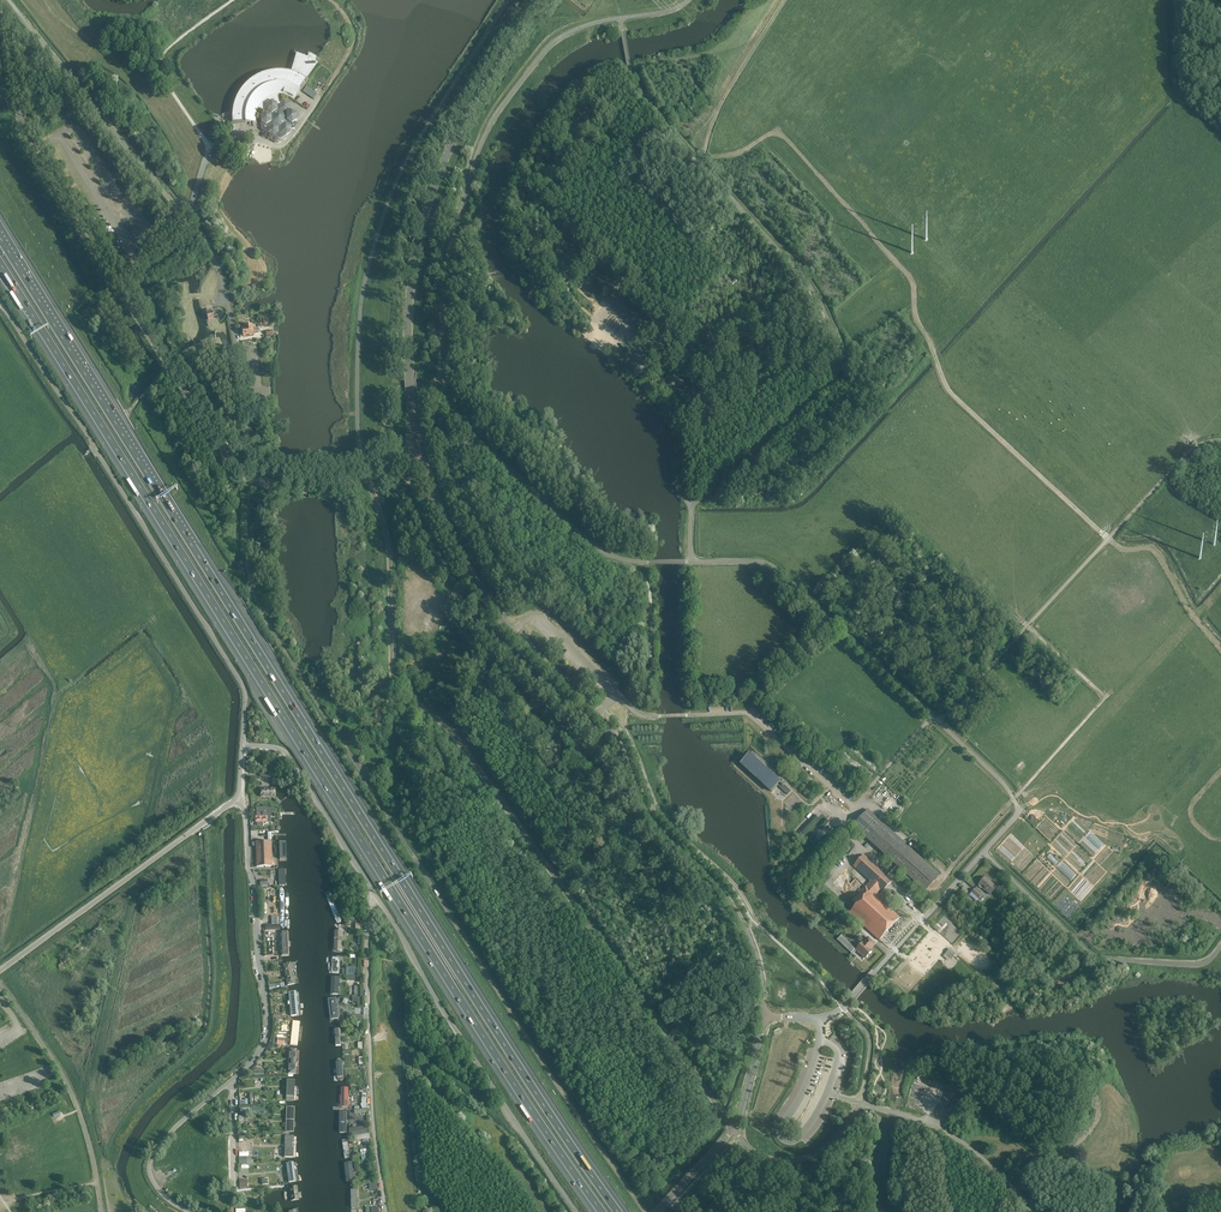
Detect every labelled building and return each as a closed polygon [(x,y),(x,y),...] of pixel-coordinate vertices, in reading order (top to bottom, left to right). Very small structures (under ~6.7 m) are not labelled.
[(230,117),(229,119),(230,121),(230,123),(230,124),(230,125),(231,125),(232,125),(244,124),(246,124),(246,123),(256,122),(256,120),(256,115),(258,108),(264,111),(265,113),(261,116),(261,122),(261,128),(262,130),(268,133),(273,135),(278,132),(281,132),(286,135),(291,132),(291,131),(291,129),(294,128),(296,124),(294,121),(297,120),(296,114),(291,112),(289,109),(290,109),(289,103),(284,101),(281,103),(281,101),(279,102),(278,101),(278,95),(280,95),(281,95),(283,95),(284,95),(286,96),(287,96),(288,97),(290,98),(291,98),(292,99),(293,100),(294,100),(299,91),(300,92),(301,90),(305,86),(309,79),(307,78),(318,63),(314,61),(316,57),(311,54),(309,53),(307,57),(304,56),(296,53),(296,55),(291,70),(288,69),(286,69),(283,69),(281,69),(279,69),(277,69),(275,69),(273,69),(271,69),(268,70),(266,70),(264,71),(262,71),(260,72),(258,73),(256,74),(255,75),(253,76),(251,77),(249,78),(247,80),(246,81),(244,83),(243,84),(241,86),(240,87),(239,89),(238,91),(236,93),(235,95),(234,96),(234,98),(233,100),(232,101),(232,103),(231,105),(231,107),(231,108),(230,110),(230,112),(230,114),(230,117)] [(306,86),(303,91),(314,99),(317,94),(306,86)] [(560,276),(564,281),(568,277),(564,272),(560,276)] [(733,284),(738,279),(730,272),(726,277),(733,284)] [(252,326),(244,327),(244,330),(243,330),(243,336),(253,334),(253,332),(254,332),(259,331),(258,328),(254,328),(252,328),(252,326)] [(749,755),(741,764),(772,792),(779,784),(782,787),(786,782),(756,754),(752,758),(749,755)] [(786,786),(785,786),(782,790),(788,795),(791,791),(786,786)] [(256,819),(255,819),(255,821),(256,822),(256,823),(258,823),(258,826),(263,826),(263,822),(267,822),(267,813),(266,813),(266,808),(257,808),(257,813),(256,813),(256,819)] [(853,826),(915,882),(924,891),(939,875),(867,810),(853,826)] [(271,841),(256,842),(256,846),(257,867),(272,866),(272,865),(272,859),(271,841)] [(1051,854),(1048,857),(1055,864),(1058,862),(1051,854)] [(849,913),(879,940),(899,918),(875,895),(880,890),(882,892),(893,881),(864,855),(853,866),(870,881),(852,901),(857,905),(849,913)] [(990,894),(996,887),(985,877),(979,884),(990,894)] [(979,898),(982,895),(975,889),(972,892),(979,898)] [(325,895),(325,897),(336,923),(338,925),(340,924),(342,922),(342,920),(331,895),(329,894),(327,893),(325,895)] [(343,932),(335,932),(334,953),(342,953),(343,932)] [(851,953),(856,948),(842,935),(837,940),(851,953)] [(872,950),(871,949),(875,944),(868,937),(856,950),(865,958),(872,950)] [(950,949),(943,956),(949,961),(953,956),(955,954),(950,949)] [(340,958),(332,958),(331,975),(339,975),(340,958)] [(291,960),(283,962),(287,985),(296,983),(291,960)] [(988,965),(992,969),(992,970),(998,964),(994,960),(992,962),(988,965)] [(339,978),(331,978),(330,996),(338,996),(339,978)] [(296,992),(288,993),(290,1017),(298,1016),(296,992)] [(336,999),(328,1000),(330,1022),(338,1022),(336,999)] [(290,1041),(300,1042),(302,1028),(299,1028),(300,1024),(292,1023),(290,1041)] [(272,1039),(272,1045),(277,1045),(277,1046),(284,1046),(284,1038),(277,1038),(277,1039),(272,1039)] [(299,1051),(288,1051),(287,1075),(298,1075),(299,1051)] [(294,1082),(287,1082),(286,1104),(293,1104),(294,1082)] [(349,1089),(341,1089),(340,1108),(349,1108),(349,1089)] [(294,1108),(286,1108),(285,1133),(294,1133),(294,1108)] [(341,1114),(341,1134),(348,1134),(349,1114),(341,1114)] [(350,1128),(350,1135),(368,1133),(366,1125),(350,1128)] [(297,1137),(285,1137),(285,1159),(296,1159),(297,1137)] [(367,1149),(366,1150),(361,1151),(362,1154),(361,1154),(363,1160),(370,1159),(368,1153),(367,1149)] [(292,1163),(286,1164),(288,1184),(294,1184),(292,1163)] [(352,1164),(344,1165),(346,1184),(354,1183),(352,1164)] [(298,1187),(287,1188),(289,1204),(300,1202),(298,1187)]
